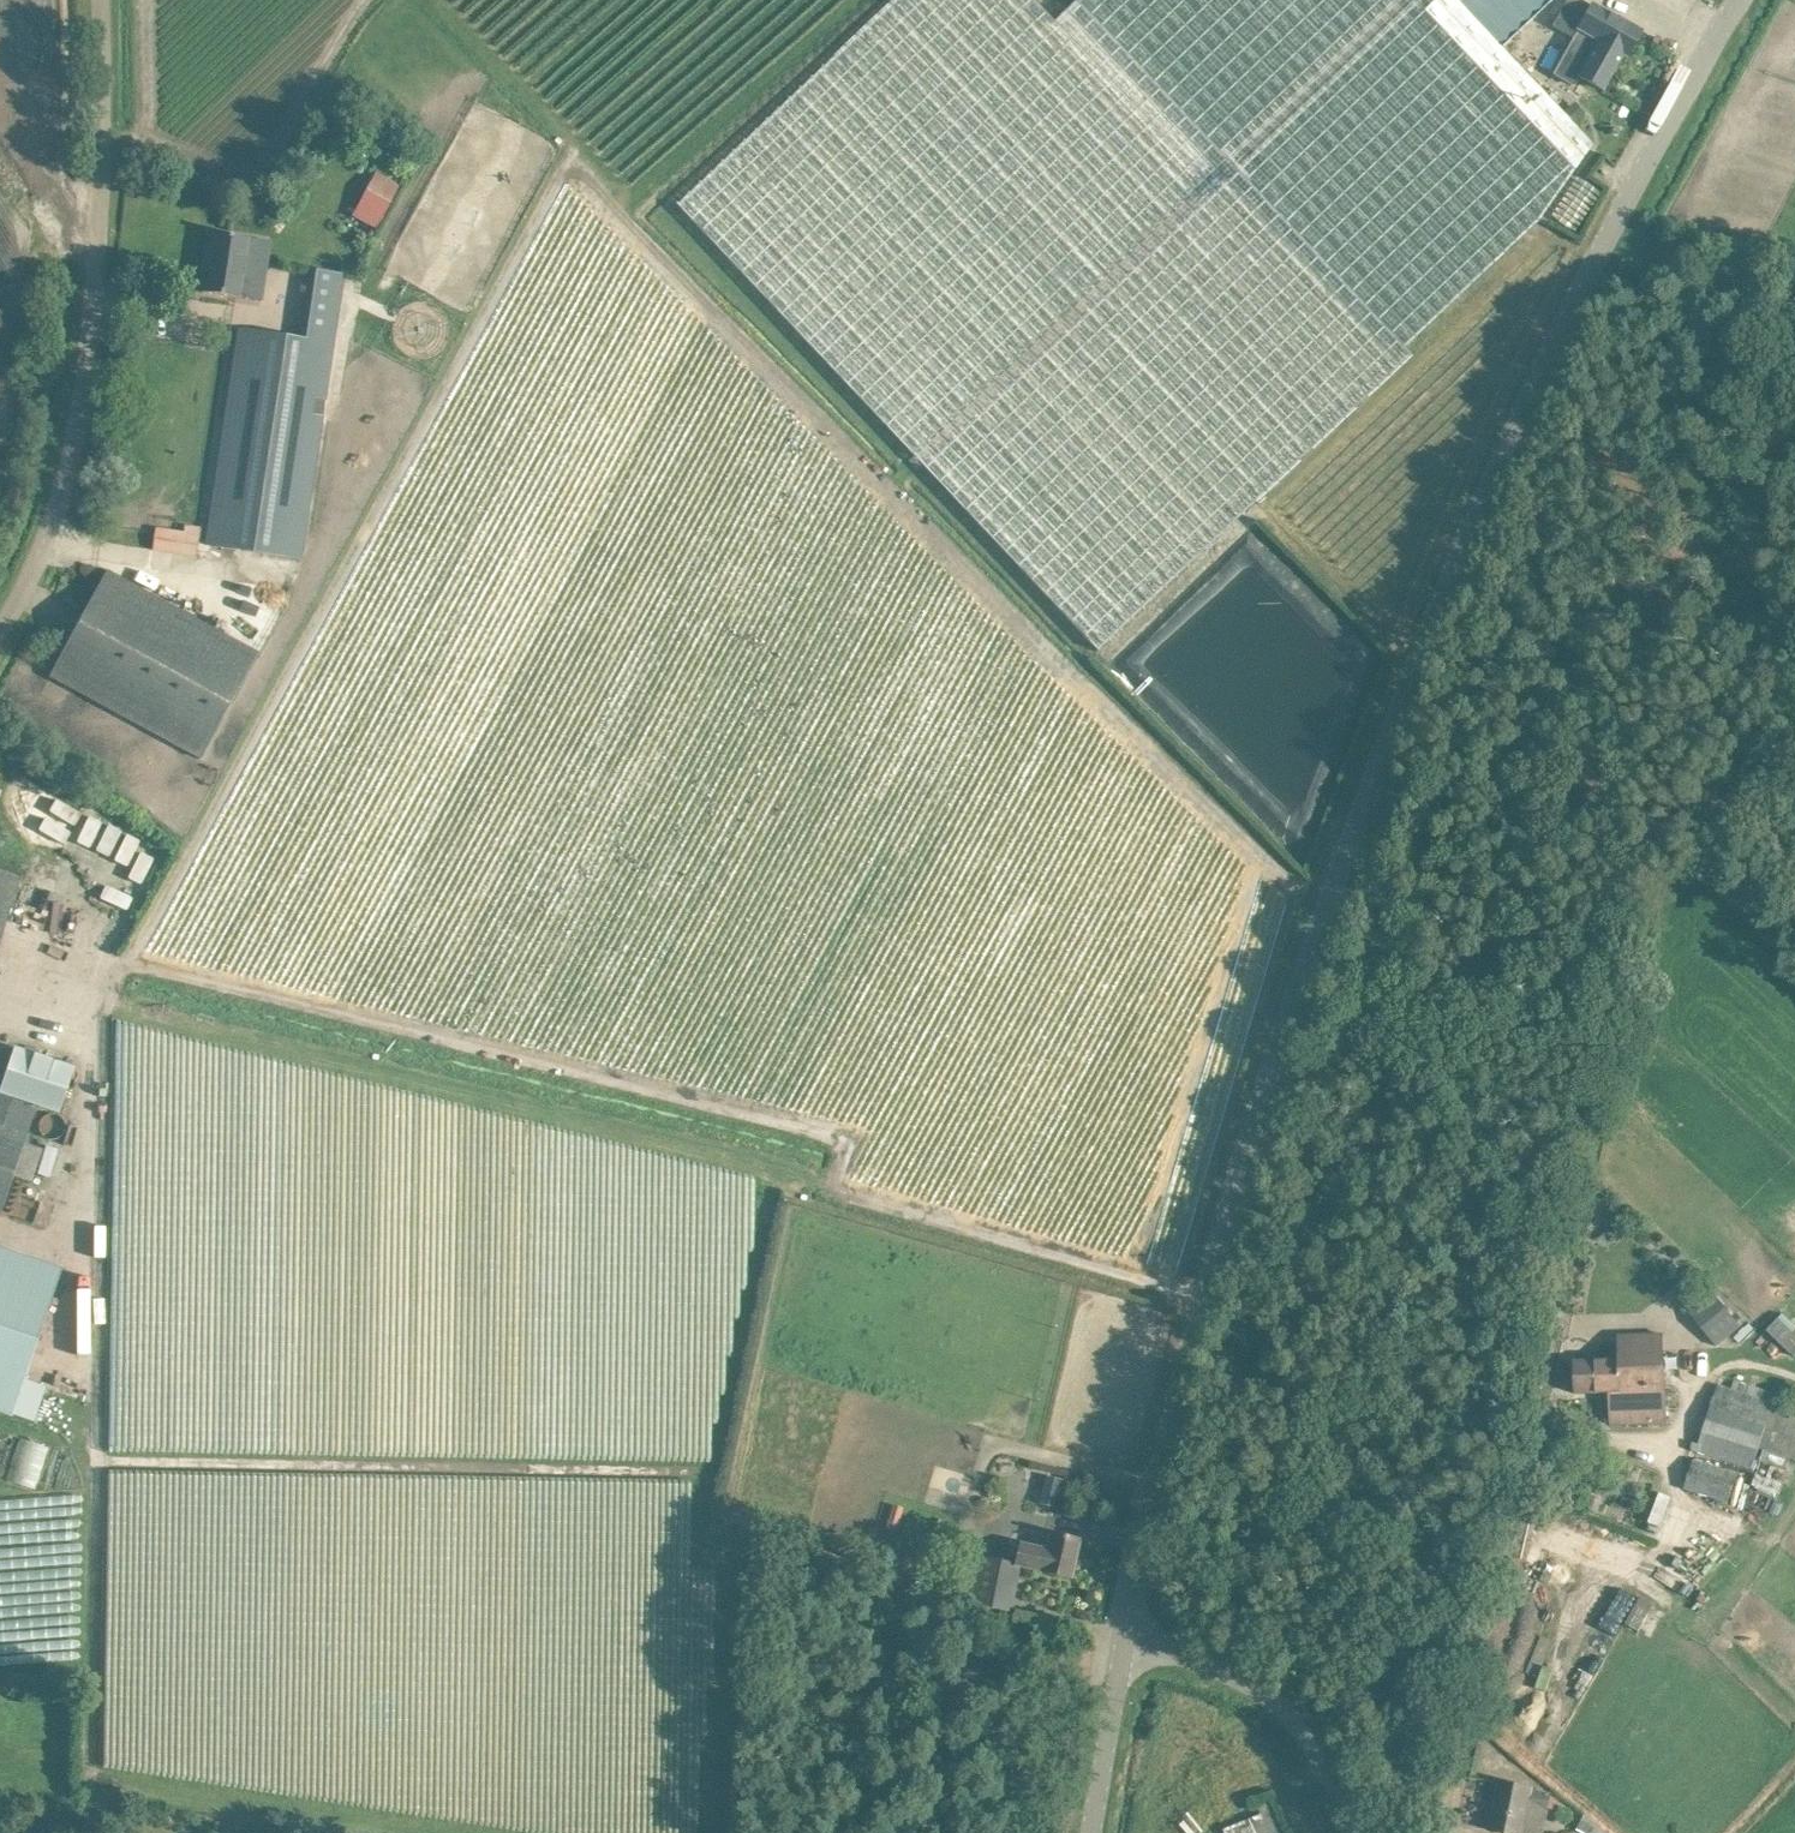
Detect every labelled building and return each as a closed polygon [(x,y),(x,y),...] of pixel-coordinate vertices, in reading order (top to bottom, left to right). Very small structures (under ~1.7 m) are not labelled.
[(1502,47),(1549,0),(1076,0),(1054,21),(1035,0),(894,0),(677,204),(1097,650),(1248,508),(1412,354),(1405,347),(1535,224),(1538,221),(1593,144),(1502,47)] [(1591,6),(1580,0),(1567,0),(1552,27),(1573,39),(1552,75),(1553,76),(1554,74),(1573,85),(1578,76),(1603,90),(1623,54),(1626,57),(1641,31),(1592,4),(1591,6)] [(1568,110),(1566,113),(1575,122),(1577,120),(1581,117),(1571,107),(1568,110)] [(385,178),(363,222),(390,235),(412,191),(385,178)] [(251,239),(211,233),(208,258),(210,259),(209,271),(206,270),(202,292),(243,298),(256,300),(259,278),(246,276),(251,239)] [(205,544),(302,559),(343,273),(315,269),(305,339),(238,329),(205,544)] [(366,306),(366,283),(354,283),(354,306),(366,306)] [(200,758),(258,653),(107,570),(49,676),(200,758)] [(19,878),(0,872),(0,939),(19,878)] [(59,1113),(74,1067),(14,1047),(0,1090),(0,1212),(1,1213),(14,1177),(31,1183),(43,1149),(25,1143),(28,1135),(26,1135),(36,1105),(59,1113)] [(13,1416),(53,1296),(0,1278),(0,1412),(13,1416)] [(1712,1290),(1688,1309),(1718,1345),(1742,1325),(1712,1290)] [(1775,1336),(1794,1354),(1794,1322),(1791,1318),(1775,1336)] [(1576,1393),(1610,1392),(1610,1391),(1620,1391),(1620,1368),(1633,1368),(1633,1350),(1663,1349),(1662,1333),(1618,1335),(1619,1359),(1575,1361),(1576,1393)] [(1667,1423),(1663,1349),(1633,1350),(1633,1368),(1620,1368),(1620,1391),(1610,1391),(1610,1392),(1611,1424),(1667,1423)] [(1697,1451),(1752,1468),(1775,1394),(1759,1389),(1736,1381),(1732,1392),(1717,1387),(1697,1451)] [(9,1460),(0,1449),(0,1468),(9,1460)] [(1684,1488),(1728,1502),(1736,1475),(1692,1462),(1684,1488)] [(1794,1484),(1794,1476),(1771,1465),(1759,1491),(1787,1503),(1794,1484)] [(1064,1512),(1074,1484),(1055,1478),(1046,1506),(1064,1512)] [(1670,1536),(1681,1500),(1669,1496),(1658,1533),(1670,1536)] [(894,1532),(910,1536),(915,1513),(899,1509),(894,1532)] [(981,1558),(979,1566),(947,1558),(938,1595),(961,1601),(1010,1611),(1019,1568),(1022,1568),(1022,1566),(1042,1570),(1042,1571),(1070,1577),(1078,1540),(1051,1533),(1047,1550),(1020,1545),(1016,1564),(981,1558)] [(1659,1642),(1672,1612),(1648,1602),(1635,1631),(1659,1642)] [(1617,1650),(1635,1622),(1621,1612),(1602,1640),(1617,1650)] [(1490,1830),(1506,1832),(1539,1832),(1544,1809),(1547,1810),(1551,1793),(1532,1789),(1532,1788),(1499,1781),(1490,1830)] [(1270,1796),(1255,1801),(1259,1814),(1236,1824),(1223,1829),(1224,1832),(1284,1832),(1270,1796)]
